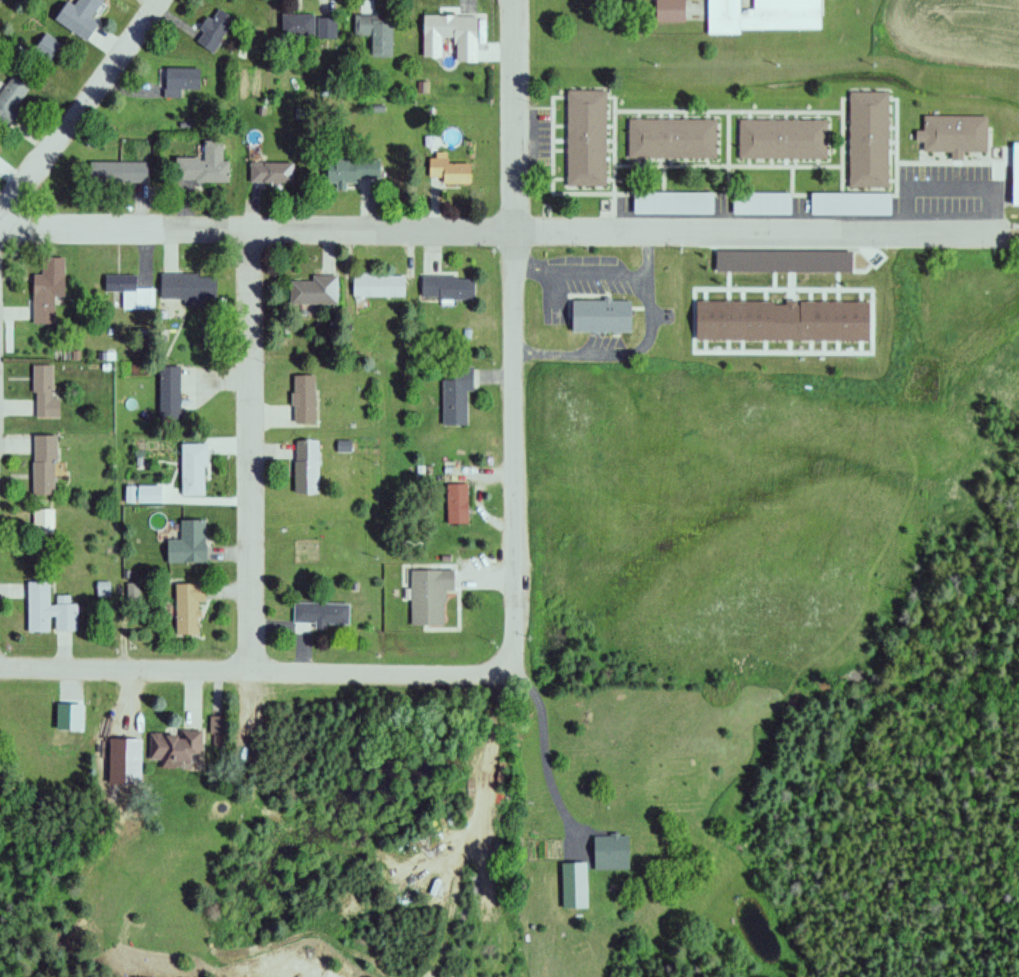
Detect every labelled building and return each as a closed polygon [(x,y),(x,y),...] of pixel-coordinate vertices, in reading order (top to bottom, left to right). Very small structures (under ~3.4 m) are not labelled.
[(103,0),(78,0),(73,7),(66,2),(53,21),(85,42),(97,23),(91,19),(103,0)] [(652,18),(683,19),(683,0),(653,0),(652,18)] [(707,29),(740,28),(740,23),(819,22),(819,0),(752,0),(752,4),(747,4),(747,8),(737,8),(737,0),(707,0),(707,29)] [(195,43),(214,54),(234,19),(218,10),(211,21),(209,20),(195,43)] [(314,15),(281,15),(281,38),(314,38),(314,15)] [(392,58),(392,15),(354,15),(354,37),(371,37),(371,58),(392,58)] [(477,16),(423,16),(423,58),(441,58),(441,45),(477,45),(477,16)] [(336,18),(318,18),(318,40),(336,40),(336,18)] [(62,44),(45,34),(33,54),(49,64),(62,44)] [(182,91),(200,91),(200,69),(165,69),(165,98),(182,98),(182,91)] [(13,77),(0,94),(0,123),(5,127),(32,91),(13,77)] [(606,92),(566,92),(566,187),(606,187),(606,92)] [(849,93),(849,190),(888,190),(888,93),(849,93)] [(986,153),(986,117),(924,116),(923,132),(915,132),(915,144),(924,144),(924,153),(951,153),(951,162),(962,162),(962,153),(986,153)] [(715,160),(716,121),(628,120),(628,159),(715,160)] [(739,121),(739,160),(828,160),(828,121),(739,121)] [(203,141),(203,159),(175,159),(176,183),(224,182),(223,141),(203,141)] [(448,165),(448,156),(429,156),(429,185),(470,185),(470,165),(448,165)] [(338,184),(370,184),(370,161),(326,161),(326,183),(338,183),(338,184)] [(148,185),(148,163),(90,163),(90,185),(148,185)] [(294,185),(294,164),(250,164),(250,185),(294,185)] [(712,194),(634,194),(634,215),(712,215),(712,194)] [(733,194),(733,216),(790,216),(790,194),(733,194)] [(811,216),(890,216),(890,194),(811,194),(811,216)] [(217,303),(217,275),(161,275),(161,303),(217,303)] [(404,298),(404,275),(354,275),(354,298),(404,298)] [(33,325),(55,325),(55,297),(65,297),(65,276),(33,276),(33,325)] [(155,310),(155,289),(137,289),(137,276),(105,276),(105,292),(123,292),(123,310),(155,310)] [(337,277),(311,277),(311,282),(290,282),(290,305),(337,305),(337,277)] [(422,278),(422,300),(474,300),(474,278),(422,278)] [(570,301),(570,334),(629,334),(629,301),(570,301)] [(60,417),(60,398),(51,397),(52,366),(34,366),(34,417),(60,417)] [(180,367),(159,367),(159,421),(180,421),(180,367)] [(442,381),(442,426),(467,426),(466,391),(472,391),(472,368),(452,368),(452,381),(442,381)] [(315,423),(315,377),(293,377),(293,423),(315,423)] [(55,434),(33,434),(33,494),(55,494),(55,434)] [(294,440),(294,493),(318,493),(318,440),(294,440)] [(181,444),(181,497),(206,497),(206,444),(181,444)] [(467,523),(467,484),(447,484),(447,523),(467,523)] [(33,535),(54,535),(54,509),(33,509),(33,535)] [(167,563),(205,563),(205,519),(180,519),(180,540),(167,540),(167,563)] [(443,625),(443,591),(453,591),(453,570),(411,570),(411,626),(443,625)] [(28,582),(28,632),(52,632),(52,631),(78,631),(77,603),(59,603),(59,605),(49,605),(49,582),(28,582)] [(175,583),(175,634),(198,634),(198,603),(205,603),(205,583),(175,583)] [(349,603),(294,603),(294,623),(315,623),(315,626),(349,627),(349,603)] [(211,717),(211,732),(215,732),(215,726),(220,726),(220,717),(211,717)] [(201,753),(201,731),(147,731),(147,759),(163,759),(163,768),(180,768),(180,761),(189,761),(189,753),(201,753)] [(628,835),(593,835),(593,870),(628,870),(628,835)] [(562,908),(587,908),(587,863),(562,863),(562,908)]
